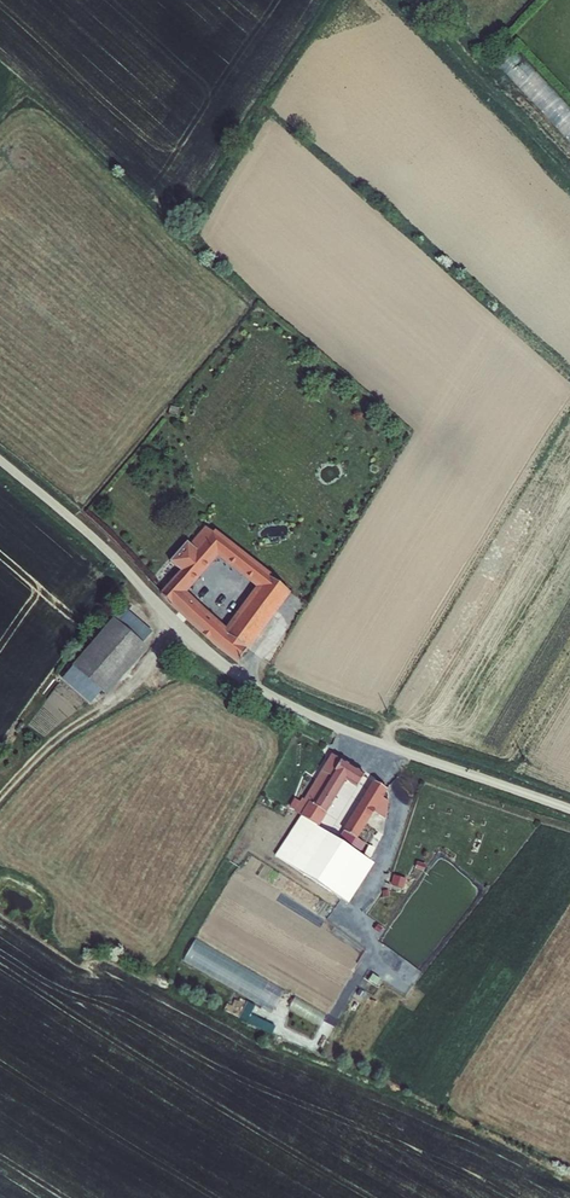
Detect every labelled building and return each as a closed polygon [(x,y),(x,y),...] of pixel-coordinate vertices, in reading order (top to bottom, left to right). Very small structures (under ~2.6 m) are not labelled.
[(514,52),(499,65),(569,142),(569,110),(514,52)] [(291,591),(269,575),(272,573),(215,528),(212,531),(204,525),(190,543),(187,540),(169,560),(180,570),(160,591),(171,603),(170,605),(202,634),(202,633),(207,637),(206,638),(236,662),(291,591)] [(123,606),(113,617),(142,643),(152,631),(123,606)] [(112,617),(72,665),(101,690),(107,695),(147,648),(142,643),(113,617),(112,617)] [(90,703),(101,690),(72,665),(61,678),(90,703)] [(331,753),(294,811),(301,815),(319,827),(326,813),(346,780),(357,787),(364,774),(359,771),(360,770),(356,768),(356,769),(348,764),(349,763),(346,762),(345,762),(341,759),(331,753)] [(344,830),(357,838),(374,812),(386,820),(389,800),(383,797),(388,789),(373,779),(342,830),(344,830)] [(338,839),(301,815),(275,856),(348,904),(375,863),(364,856),(359,853),(338,839)] [(344,830),(338,839),(359,853),(365,843),(357,838),(344,830)] [(369,845),(364,856),(370,859),(375,848),(369,845)] [(426,865),(417,862),(415,869),(423,872),(426,865)] [(407,879),(394,875),(391,885),(404,888),(407,879)] [(272,1012),(285,990),(196,938),(183,961),(272,1012)] [(380,980),(372,974),(369,979),(377,985),(380,980)] [(366,994),(360,990),(357,995),(363,998),(366,994)] [(327,1014),(295,997),(288,1009),(320,1026),(327,1014)] [(255,1006),(247,1002),(240,1018),(247,1022),(247,1023),(272,1035),(275,1026),(251,1015),(255,1006)]
